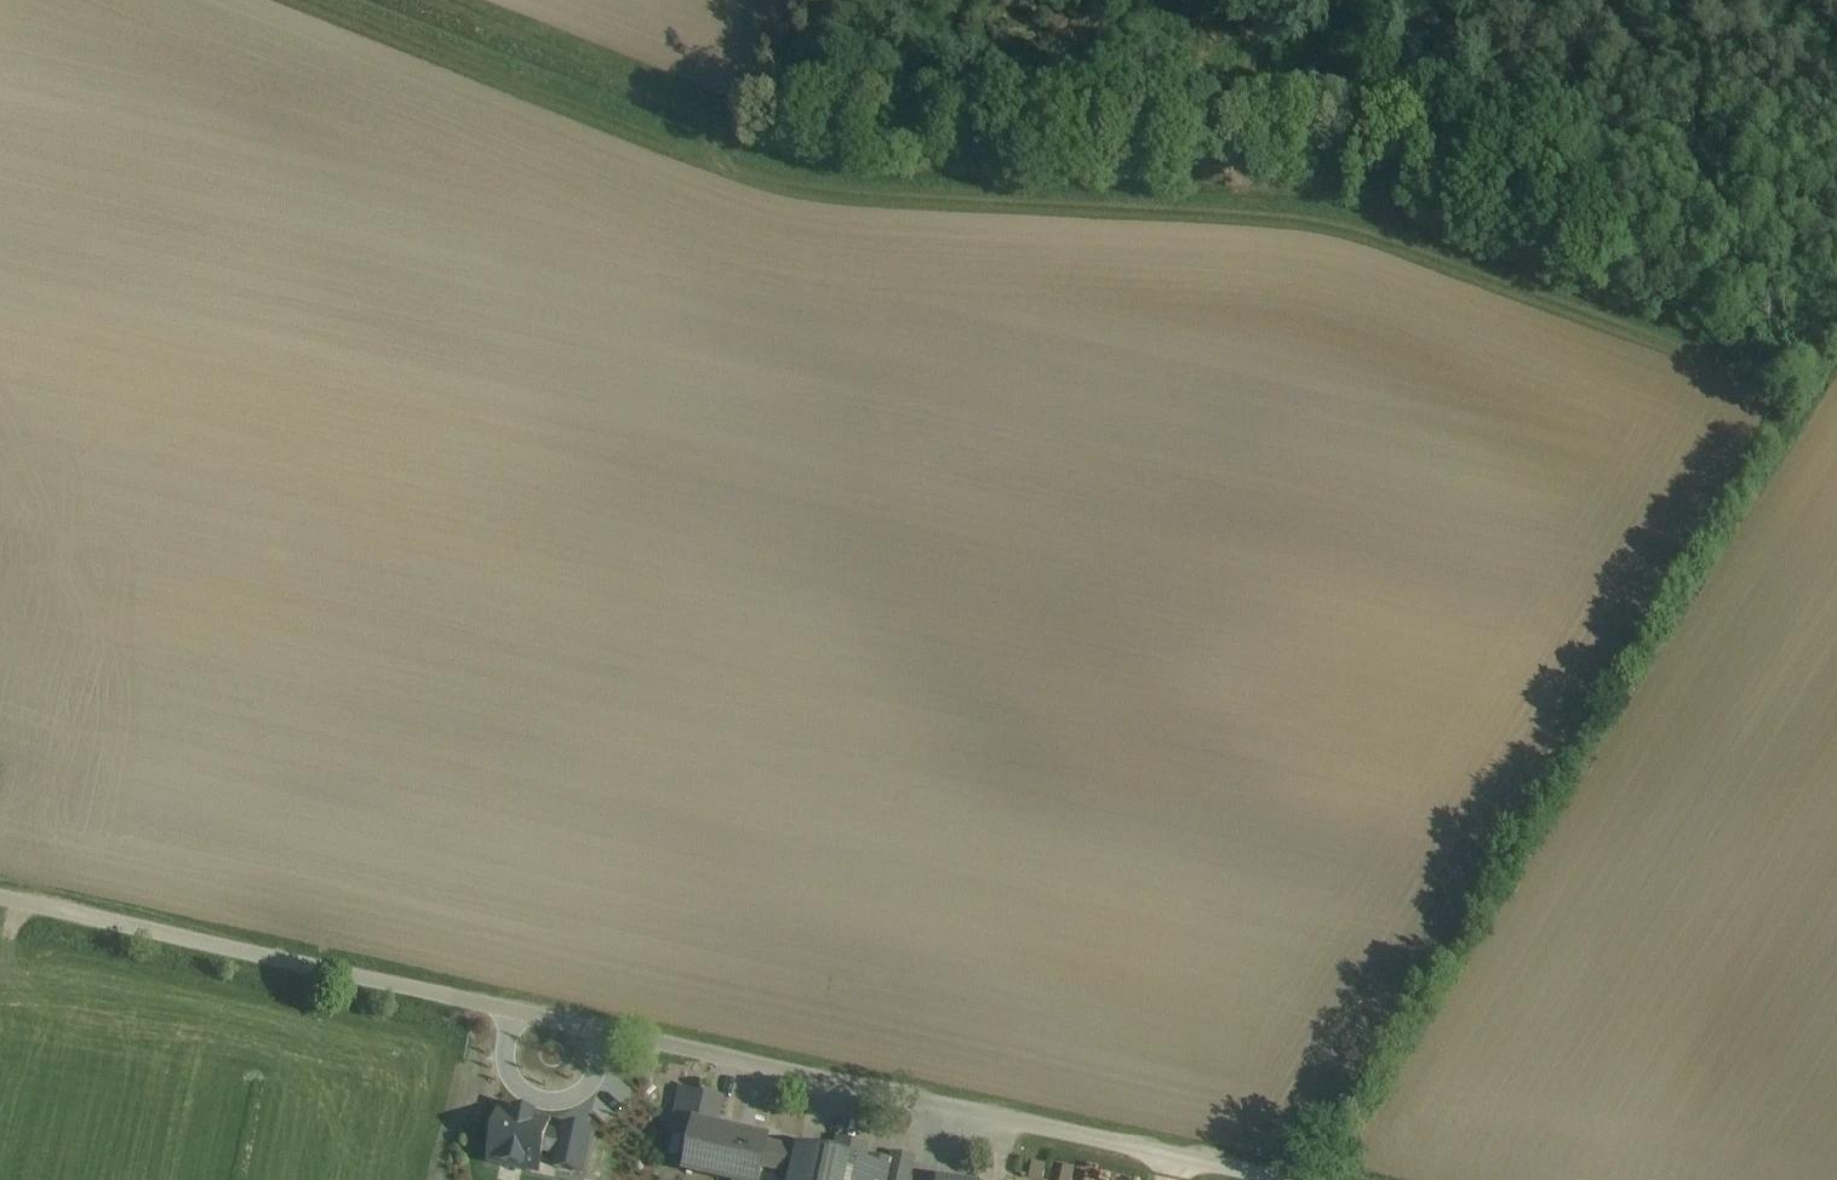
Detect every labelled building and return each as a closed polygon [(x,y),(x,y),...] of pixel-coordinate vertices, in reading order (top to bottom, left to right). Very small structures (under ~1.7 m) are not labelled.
[(766,1143),(695,1128),(686,1171),(725,1179),(758,1179),(766,1143)] [(898,1161),(806,1144),(799,1179),(895,1179),(898,1161)] [(1068,1179),(1139,1179),(1140,1175),(1068,1161),(1064,1179),(1068,1179)]
